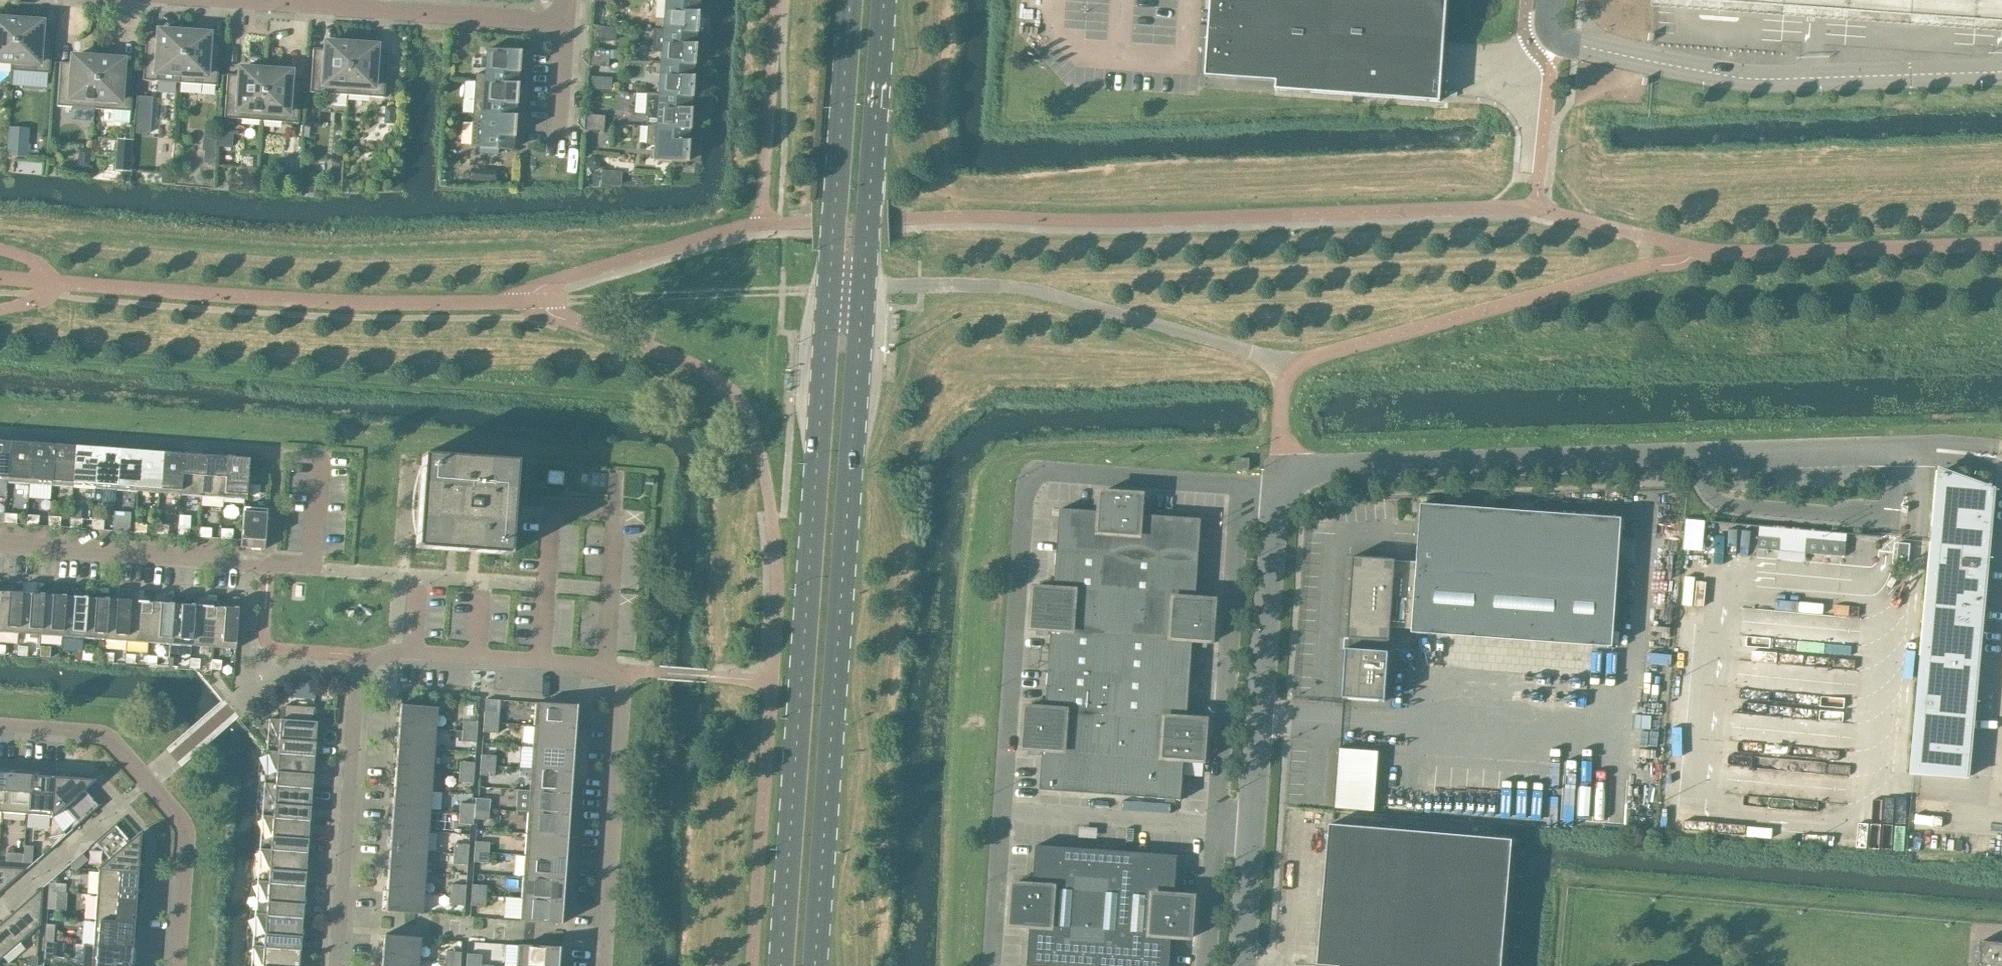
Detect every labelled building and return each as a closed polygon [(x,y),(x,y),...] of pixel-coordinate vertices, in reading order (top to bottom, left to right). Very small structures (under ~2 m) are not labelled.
[(697,0),(664,0),(662,29),(662,30),(694,32),(697,0)] [(1440,94),(1442,68),(1447,0),(1210,0),(1205,76),(1276,81),(1275,89),(1439,101),(1440,94)] [(15,21),(0,19),(0,61),(12,62),(15,21)] [(12,62),(12,71),(34,72),(49,73),(49,72),(52,30),(40,29),(40,22),(15,21),(12,62)] [(592,27),(592,40),(615,41),(616,29),(592,27)] [(692,64),(694,32),(662,30),(662,29),(653,29),(652,51),(661,52),(660,62),(651,61),(651,63),(652,63),(652,62),(660,62),(692,64)] [(179,83),(183,33),(158,31),(157,37),(145,36),(142,80),(157,81),(157,72),(178,74),(178,83),(179,83)] [(183,33),(179,83),(216,85),(219,42),(207,41),(208,34),(183,33)] [(347,95),(350,45),(325,43),(325,49),(313,48),(309,92),(347,95)] [(350,45),(347,95),(384,97),(387,54),(375,53),(375,46),(350,45)] [(475,81),(516,84),(518,51),(486,49),(484,74),(475,74),(475,81)] [(582,57),(608,58),(609,50),(588,49),(581,55),(582,57)] [(93,109),(97,58),(72,57),(71,63),(59,62),(56,106),(93,109)] [(608,66),(608,58),(582,57),(581,58),(587,65),(608,66)] [(97,58),(93,109),(113,110),(112,122),(128,123),(129,111),(130,111),(133,68),(121,67),(122,60),(97,58)] [(690,97),(692,64),(660,62),(658,94),(690,97)] [(261,120),(264,70),(239,68),(239,75),(227,74),(224,118),(261,120)] [(264,70),(261,120),(298,123),(301,79),(289,79),(289,72),(264,70)] [(514,117),(516,84),(475,81),(472,114),(514,117)] [(687,129),(690,97),(658,94),(645,93),(644,116),(648,116),(647,126),(687,129)] [(384,108),(383,123),(393,124),(394,108),(384,108)] [(511,150),(514,117),(472,114),(470,147),(479,147),(479,152),(480,152),(495,153),(497,154),(497,149),(511,150)] [(577,121),(604,123),(604,115),(584,114),(576,120),(577,121)] [(603,131),(604,123),(577,121),(576,123),(583,130),(603,131)] [(685,162),(687,129),(647,126),(645,144),(654,144),(653,160),(685,162)] [(218,134),(217,147),(230,148),(231,135),(218,134)] [(80,149),(79,167),(89,168),(90,150),(80,149)] [(118,151),(117,173),(130,174),(131,152),(118,151)] [(204,152),(203,164),(213,164),(214,153),(204,152)] [(589,160),(588,166),(593,170),(599,167),(600,161),(594,157),(589,160)] [(286,159),(285,172),(297,172),(298,159),(286,159)] [(484,170),(484,179),(494,180),(495,171),(484,170)] [(10,441),(0,441),(0,482),(7,482),(10,441)] [(29,484),(32,443),(10,441),(7,482),(29,484)] [(50,485),(53,445),(32,443),(29,484),(50,485)] [(72,487),(75,446),(53,445),(50,485),(72,487)] [(94,488),(96,448),(75,446),(72,487),(94,488)] [(115,490),(118,449),(96,448),(94,488),(115,490)] [(137,491),(140,451),(118,449),(115,490),(137,491)] [(158,493),(161,452),(140,451),(137,491),(158,493)] [(180,494),(183,454),(161,452),(158,493),(180,494)] [(201,496),(204,455),(183,454),(180,494),(201,496)] [(223,498),(226,457),(204,455),(201,496),(223,498)] [(508,555),(515,461),(421,455),(414,548),(508,555)] [(246,499),(248,467),(248,459),(226,457),(223,498),(246,499)] [(1248,471),(1249,459),(1237,458),(1236,470),(1248,471)] [(268,479),(268,469),(257,468),(256,478),(268,479)] [(563,484),(564,473),(550,471),(549,483),(563,484)] [(1990,534),(1994,489),(1940,471),(1935,529),(1943,529),(1942,541),(1928,540),(1928,542),(1934,542),(1913,772),(1968,777),(1986,575),(1989,547),(1991,547),(1991,546),(1988,546),(1989,533),(1990,534)] [(599,473),(583,472),(582,486),(598,487),(599,473)] [(1141,514),(1142,495),(1101,492),(1100,512),(1060,509),(1054,589),(1034,587),(1031,629),(1051,630),(1046,708),(1026,707),(1023,748),(1043,750),(1040,790),(1181,800),(1184,760),(1204,761),(1207,720),(1187,718),(1192,640),(1212,641),(1215,600),(1195,599),(1201,519),(1141,514)] [(1386,652),(1387,641),(1389,641),(1390,628),(1412,629),(1411,633),(1612,647),(1621,518),(1421,504),(1416,562),(1395,561),(1395,560),(1389,559),(1388,560),(1359,558),(1359,557),(1352,557),(1352,559),(1354,559),(1353,570),(1351,570),(1351,572),(1353,572),(1352,584),(1350,583),(1350,585),(1352,585),(1351,597),(1349,597),(1349,598),(1351,598),(1350,610),(1348,610),(1348,611),(1350,612),(1349,623),(1347,623),(1347,625),(1349,625),(1348,636),(1346,636),(1346,638),(1349,638),(1348,649),(1346,649),(1342,698),(1385,701),(1388,652),(1386,652)] [(266,509),(244,507),(243,507),(240,548),(263,549),(266,509)] [(4,513),(4,522),(4,523),(15,524),(16,514),(4,513)] [(38,516),(26,515),(26,525),(37,525),(38,516)] [(47,526),(53,527),(59,527),(60,517),(48,517),(47,526)] [(69,528),(71,528),(81,528),(81,519),(70,518),(69,528)] [(91,529),(96,530),(102,530),(103,520),(91,520),(91,529)] [(112,531),(120,531),(124,532),(124,522),(113,521),(112,531)] [(134,532),(142,533),(145,533),(146,524),(134,523),(134,532)] [(155,534),(167,535),(168,525),(156,524),(155,534)] [(177,535),(188,536),(189,527),(177,526),(177,535)] [(198,537),(210,538),(211,528),(199,527),(198,537)] [(231,539),(232,530),(220,529),(220,538),(231,539)] [(1779,551),(1780,539),(1758,537),(1757,549),(1779,551)] [(1844,556),(1845,543),(1805,539),(1804,553),(1844,556)] [(1908,563),(1910,544),(1898,543),(1896,562),(1908,563)] [(21,593),(0,591),(0,632),(18,634),(21,593)] [(40,635),(43,595),(21,593),(18,634),(40,635)] [(61,637),(64,596),(43,595),(40,635),(61,637)] [(83,638),(86,598),(64,596),(61,637),(83,638)] [(104,640),(107,599),(86,598),(83,638),(104,640)] [(126,641),(129,601),(107,599),(104,640),(126,641)] [(147,643),(150,602),(129,601),(126,641),(147,643)] [(169,644),(172,604),(150,602),(147,643),(169,644)] [(190,646),(193,605),(172,604),(169,644),(190,646)] [(212,648),(215,607),(193,605),(190,646),(212,648)] [(235,649),(238,609),(215,607),(212,648),(235,649)] [(17,646),(16,655),(26,656),(27,647),(17,646)] [(39,648),(38,657),(48,658),(48,649),(39,648)] [(60,649),(60,659),(69,659),(70,650),(60,649)] [(82,651),(81,660),(91,661),(92,652),(82,651)] [(103,652),(103,662),(112,662),(113,653),(103,652)] [(125,654),(124,663),(134,664),(135,655),(125,654)] [(146,655),(146,665),(155,666),(156,656),(146,655)] [(168,657),(167,666),(177,667),(178,658),(168,657)] [(190,658),(189,668),(198,669),(199,659),(190,658)] [(211,660),(210,669),(220,670),(221,661),(211,660)] [(289,682),(289,697),(314,698),(315,683),(289,682)] [(574,728),(575,706),(575,705),(575,706),(535,703),(533,725),(574,728)] [(397,726),(434,729),(435,708),(400,705),(400,704),(399,704),(397,726)] [(267,752),(313,755),(316,722),(313,722),(314,708),(283,706),(282,719),(269,719),(269,721),(278,740),(277,751),(267,751),(267,752)] [(483,722),(498,723),(498,713),(484,711),(483,722)] [(462,731),(476,732),(477,722),(462,721),(462,731)] [(497,733),(498,723),(483,722),(482,732),(497,733)] [(572,750),(574,728),(533,725),(532,747),(572,750)] [(432,749),(434,729),(397,726),(396,747),(432,749)] [(476,743),(476,732),(462,731),(461,741),(476,743)] [(431,770),(432,749),(396,747),(395,767),(431,770)] [(571,772),(572,750),(532,747),(530,769),(571,772)] [(311,788),(313,755),(267,752),(267,753),(275,773),(275,784),(265,783),(265,784),(311,788)] [(480,765),(495,766),(495,756),(481,754),(480,765)] [(459,771),(473,773),(474,763),(459,762),(459,771)] [(494,776),(495,766),(480,765),(479,775),(494,776)] [(430,790),(431,770),(395,767),(393,788),(430,790)] [(569,793),(571,772),(530,769),(529,790),(569,793)] [(473,783),(473,773),(459,771),(458,782),(473,783)] [(26,814),(29,775),(4,773),(1,812),(26,814)] [(51,817),(54,777),(29,775),(26,814),(50,816),(51,817)] [(77,824),(99,805),(99,804),(97,805),(84,789),(95,780),(54,777),(51,817),(51,818),(63,808),(77,824)] [(309,820),(311,788),(265,784),(264,785),(273,805),(272,816),(262,815),(262,817),(309,820)] [(428,811),(430,790),(393,788),(392,808),(428,811)] [(568,815),(569,793),(529,790),(527,812),(568,815)] [(474,808),(489,809),(490,799),(475,798),(474,804),(474,808)] [(474,808),(474,804),(459,803),(459,813),(473,814),(474,808)] [(427,831),(428,811),(392,808),(390,829),(427,831)] [(488,820),(489,809),(474,808),(473,814),(473,825),(473,819),(488,820)] [(566,837),(568,815),(527,812),(526,834),(566,837)] [(473,825),(473,814),(459,813),(458,824),(473,825)] [(306,852),(309,820),(262,817),(262,818),(271,837),(270,849),(260,848),(260,849),(306,852)] [(96,869),(137,872),(140,831),(129,841),(115,825),(116,824),(115,823),(93,842),(108,859),(96,869)] [(1512,840),(1329,824),(1317,965),(1329,965),(1502,965),(1512,840)] [(52,846),(65,835),(65,834),(65,835),(59,828),(46,839),(52,846)] [(425,851),(427,831),(390,829),(389,849),(425,851)] [(564,858),(566,837),(526,834),(524,855),(564,858)] [(474,852),(488,853),(489,842),(474,841),(474,852)] [(453,853),(468,855),(468,844),(454,843),(453,853)] [(1177,855),(1036,845),(1033,885),(1013,884),(1010,925),(1030,927),(1027,965),(1169,965),(1171,937),(1191,938),(1194,897),(1174,895),(1177,855)] [(22,863),(31,863),(32,846),(24,846),(23,854),(22,863)] [(304,885),(306,852),(260,849),(260,851),(268,870),(268,881),(258,880),(258,882),(304,885)] [(424,872),(425,851),(389,849),(387,869),(424,872)] [(488,863),(488,853),(474,852),(473,862),(488,863)] [(6,853),(5,861),(22,863),(23,854),(6,853)] [(68,864),(74,871),(87,860),(81,853),(68,864),(68,865),(68,864)] [(467,865),(468,855),(453,853),(452,864),(467,865)] [(563,880),(564,858),(524,855),(522,877),(563,880)] [(26,869),(26,868),(25,869),(0,867),(0,891),(26,869)] [(135,897),(137,872),(96,869),(98,871),(96,895),(135,897)] [(422,892),(424,872),(387,869),(386,890),(422,892)] [(561,901),(563,880),(522,877),(521,898),(561,901)] [(302,917),(304,885),(258,882),(257,883),(266,903),(265,913),(255,913),(255,914),(302,917)] [(48,891),(65,892),(65,884),(48,883),(48,891)] [(450,894),(465,895),(466,885),(451,884),(450,894)] [(471,895),(485,896),(486,885),(471,884),(471,895)] [(39,925),(42,887),(0,923),(0,959),(39,925)] [(421,914),(422,892),(386,890),(384,912),(385,912),(385,911),(421,914)] [(65,892),(48,891),(46,909),(55,909),(56,892),(64,893),(65,892)] [(464,906),(465,895),(450,894),(449,905),(464,906)] [(133,923),(135,897),(96,895),(94,920),(133,923)] [(485,906),(485,896),(471,895),(470,905),(485,906)] [(560,924),(561,901),(521,898),(519,921),(559,924),(560,924)] [(299,950),(302,917),(255,914),(255,915),(264,935),(263,946),(253,945),(253,946),(299,950)] [(131,948),(133,923),(94,920),(93,945),(131,948)] [(44,941),(52,942),(54,925),(45,924),(44,941)] [(419,938),(383,935),(381,957),(417,960),(419,938)] [(51,959),(52,942),(44,941),(43,959),(51,959)] [(1980,965),(2001,965),(2001,943),(1982,941),(1980,965)] [(131,948),(93,945),(91,965),(130,965),(131,948)] [(558,948),(558,947),(557,947),(557,948),(518,945),(516,965),(557,965),(558,948)] [(299,950),(253,946),(253,948),(261,965),(298,965),(299,950)] [(445,962),(460,963),(460,952),(446,951),(445,962)] [(466,964),(480,965),(481,955),(466,954),(466,964)] [(27,960),(27,965),(36,965),(37,955),(32,955),(27,960)] [(417,960),(381,957),(380,965),(417,965),(417,960)]
